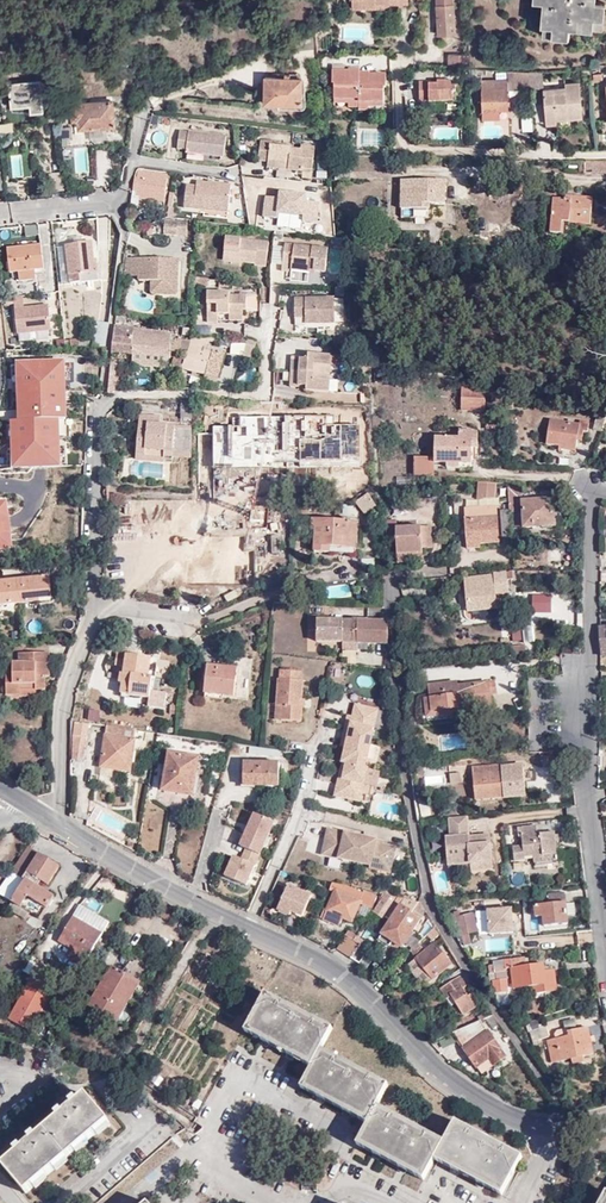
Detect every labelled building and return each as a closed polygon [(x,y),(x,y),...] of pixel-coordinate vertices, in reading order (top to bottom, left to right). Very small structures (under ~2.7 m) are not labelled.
[(408,0),(352,0),(353,8),(376,8),(375,4),(389,4),(408,3),(408,0)] [(453,0),(436,0),(438,33),(455,32),(453,0)] [(533,2),(543,3),(540,25),(544,25),(542,36),(568,39),(569,28),(593,31),(593,28),(603,30),(605,5),(595,3),(596,0),(533,0),(533,2)] [(290,52),(315,50),(314,37),(302,40),(301,43),(289,44),(290,52)] [(468,68),(468,55),(447,53),(447,67),(468,68)] [(111,76),(131,75),(130,67),(110,68),(111,76)] [(388,91),(388,76),(372,77),(371,74),(362,75),(362,70),(350,71),(350,73),(334,73),(334,87),(336,88),(336,108),(362,108),(362,111),(386,111),(386,91),(388,91)] [(530,72),(531,87),(545,88),(544,72),(530,72)] [(303,105),(304,78),(266,77),(264,103),(303,105)] [(482,80),(482,111),(505,110),(513,111),(513,80),(482,80)] [(43,111),(40,81),(8,84),(11,107),(29,105),(30,113),(43,111)] [(456,103),(455,83),(418,84),(418,104),(456,103)] [(584,119),(581,83),(566,84),(567,88),(544,90),(547,127),(558,126),(558,121),(584,119)] [(115,125),(112,99),(71,103),(73,128),(115,125)] [(505,110),(482,111),(482,120),(505,120),(505,110)] [(524,116),(525,129),(532,128),(532,116),(524,116)] [(223,159),(226,138),(179,132),(177,150),(185,151),(186,153),(223,159)] [(258,159),(268,160),(269,158),(288,161),(288,164),(292,164),(292,168),(292,169),(314,172),(317,147),(304,145),(304,150),(291,149),(291,146),(271,144),(270,141),(261,140),(258,159)] [(347,173),(345,154),(334,154),(337,173),(347,173)] [(269,158),(268,160),(268,165),(292,168),(292,164),(288,164),(288,161),(269,158)] [(584,161),(584,171),(605,172),(605,160),(584,161)] [(61,174),(52,172),(49,186),(59,188),(61,174)] [(138,177),(135,176),(131,207),(139,208),(140,196),(165,198),(167,174),(139,172),(138,177)] [(446,204),(446,181),(402,180),(402,208),(431,209),(432,204),(446,204)] [(186,186),(184,205),(204,206),(204,211),(228,213),(230,186),(196,183),(195,187),(186,186)] [(590,223),(593,198),(569,196),(568,199),(554,198),(550,232),(563,233),(563,222),(590,223)] [(197,221),(177,219),(177,222),(176,235),(176,236),(183,236),(184,226),(197,227),(197,221)] [(176,235),(177,222),(163,222),(162,234),(176,235)] [(265,267),(268,241),(225,236),(222,260),(254,264),(255,266),(265,267)] [(92,260),(90,242),(65,245),(69,283),(99,280),(96,259),(92,260)] [(310,272),(310,271),(311,267),(315,268),(315,271),(325,272),(328,248),(285,243),(281,270),(290,272),(291,270),(310,272)] [(34,279),(34,274),(33,270),(42,269),(43,268),(41,244),(6,248),(9,272),(14,272),(15,281),(34,279)] [(154,262),(154,258),(127,257),(125,275),(142,276),(143,262),(154,262)] [(179,259),(154,258),(154,262),(143,262),(142,276),(142,280),(153,281),(152,293),(177,294),(179,259)] [(196,278),(196,294),(202,294),(202,285),(208,285),(208,279),(196,278)] [(218,315),(228,315),(242,315),(242,309),(246,309),(246,295),(229,294),(228,292),(206,292),(205,321),(217,322),(218,315)] [(48,303),(24,305),(23,295),(13,296),(15,335),(50,332),(48,303)] [(334,322),(333,297),(294,298),(295,316),(305,317),(305,322),(334,322)] [(91,348),(106,348),(109,323),(95,321),(92,340),(91,348)] [(133,329),(116,327),(112,354),(130,355),(133,329)] [(144,355),(161,356),(170,356),(171,347),(171,338),(172,333),(133,329),(130,355),(132,355),(132,365),(143,365),(144,355)] [(334,343),(345,343),(345,333),(334,334),(334,343)] [(203,337),(191,337),(191,340),(190,346),(184,358),(176,356),(170,366),(181,366),(181,369),(205,374),(218,377),(225,353),(212,350),(211,355),(204,354),(203,358),(198,357),(200,348),(203,342),(203,337)] [(179,348),(180,340),(171,338),(171,347),(179,348)] [(253,356),(256,341),(247,339),(243,353),(253,356)] [(71,348),(91,348),(92,340),(71,340),(71,348)] [(212,350),(200,348),(198,357),(203,358),(204,354),(211,355),(212,350)] [(331,364),(331,354),(308,353),(308,358),(301,357),(301,356),(292,355),(290,371),(326,373),(327,365),(331,364)] [(340,355),(331,354),(331,364),(339,365),(340,355)] [(112,359),(110,372),(118,372),(118,359),(112,359)] [(17,417),(10,418),(11,467),(60,465),(59,417),(65,417),(63,361),(15,362),(17,412),(17,417)] [(326,373),(290,371),(289,386),(298,387),(299,385),(306,386),(306,390),(329,391),(330,380),(326,380),(326,373)] [(107,396),(121,387),(122,372),(118,372),(110,372),(107,396)] [(218,377),(205,374),(203,383),(215,386),(218,377)] [(487,409),(486,388),(463,389),(464,410),(487,409)] [(182,415),(180,401),(171,401),(171,405),(169,405),(168,414),(180,415),(182,415)] [(193,419),(193,401),(180,401),(182,415),(182,418),(193,419)] [(282,402),(273,402),(261,401),(260,422),(282,423),(282,402)] [(598,412),(594,427),(604,429),(605,420),(605,414),(598,412)] [(192,429),(193,419),(182,418),(182,415),(180,415),(180,427),(192,429)] [(238,434),(238,416),(228,416),(227,415),(205,415),(205,435),(238,434)] [(176,418),(150,416),(148,436),(138,435),(137,449),(173,452),(176,418)] [(148,436),(150,416),(139,416),(138,435),(148,436)] [(587,432),(589,422),(581,421),(580,423),(550,419),(547,443),(561,445),(561,448),(576,450),(578,441),(582,441),(584,432),(587,432)] [(435,457),(434,463),(447,463),(447,467),(460,467),(460,463),(471,464),(472,449),(478,449),(478,434),(473,434),(473,432),(459,432),(459,438),(434,438),(435,457)] [(434,475),(434,463),(435,457),(415,457),(415,475),(434,475)] [(496,483),(479,482),(478,499),(499,498),(498,495),(497,495),(496,483)] [(506,483),(496,483),(497,495),(498,495),(507,495),(507,489),(506,483)] [(523,497),(523,489),(508,489),(510,511),(520,510),(519,498),(523,497)] [(367,493),(354,502),(363,515),(376,506),(367,493)] [(12,546),(6,498),(0,499),(0,548),(12,546)] [(499,498),(478,499),(477,507),(497,505),(499,505),(499,498)] [(554,527),(554,499),(523,500),(524,527),(554,527)] [(497,505),(477,507),(465,507),(469,549),(482,548),(481,543),(501,542),(497,505)] [(513,538),(510,511),(502,511),(505,539),(513,538)] [(275,541),(275,515),(221,515),(221,535),(233,535),(234,541),(275,541)] [(356,553),(358,522),(313,518),(312,530),(317,531),(316,551),(356,553)] [(433,548),(432,527),(398,528),(398,520),(386,520),(386,540),(398,541),(399,565),(424,564),(423,555),(425,555),(424,549),(433,548)] [(510,593),(507,572),(493,573),(494,576),(465,579),(469,612),(497,608),(496,595),(510,593)] [(51,597),(49,576),(0,581),(0,606),(37,602),(37,599),(51,597)] [(552,613),(552,596),(533,596),(533,613),(552,613)] [(473,620),(495,618),(494,611),(472,612),(473,620)] [(521,629),(520,616),(510,617),(513,634),(517,633),(517,630),(521,629)] [(372,643),(373,619),(352,618),(352,621),(342,620),(341,642),(357,642),(372,643)] [(389,620),(387,620),(373,619),(372,643),(389,644),(389,620)] [(341,642),(342,620),(318,620),(317,629),(316,641),(341,642)] [(298,645),(296,656),(314,658),(315,647),(298,645)] [(149,677),(152,656),(127,653),(127,650),(117,648),(115,664),(125,665),(124,673),(120,673),(119,681),(123,682),(121,692),(150,696),(152,677),(149,677)] [(46,663),(49,663),(49,652),(19,652),(20,663),(13,663),(13,673),(6,673),(7,694),(20,694),(21,690),(37,689),(44,689),(46,688),(46,676),(49,676),(49,669),(45,668),(46,663)] [(314,658),(296,656),(295,669),(313,671),(314,658)] [(235,698),(238,671),(208,667),(204,694),(235,698)] [(279,678),(277,704),(283,704),(282,720),(301,722),(302,708),(299,707),(300,699),(303,699),(304,680),(303,680),(304,671),(281,669),(280,678),(279,678)] [(495,682),(458,686),(449,687),(448,683),(429,685),(431,699),(435,699),(437,710),(456,708),(457,714),(481,711),(481,707),(492,706),(491,694),(496,693),(495,682)] [(428,718),(457,714),(456,708),(437,710),(435,699),(431,699),(426,700),(428,718)] [(370,725),(374,707),(356,703),(353,715),(350,728),(345,728),(343,736),(371,742),(374,727),(370,725)] [(378,709),(374,707),(370,725),(374,727),(378,709)] [(350,728),(353,715),(349,714),(345,728),(350,728)] [(131,772),(137,729),(107,725),(101,767),(131,772)] [(86,736),(75,734),(72,757),(83,758),(86,736)] [(365,766),(371,742),(343,736),(341,746),(346,747),(350,748),(347,762),(365,766)] [(568,750),(549,750),(549,763),(565,762),(568,759),(568,750)] [(192,795),(198,759),(170,753),(163,790),(192,795)] [(369,767),(365,766),(347,762),(344,777),(340,776),(336,794),(360,800),(364,784),(369,767)] [(243,787),(278,788),(278,764),(243,764),(243,787)] [(515,798),(511,765),(473,768),(475,801),(515,798)] [(379,770),(369,767),(364,784),(376,786),(379,770)] [(463,784),(462,773),(449,774),(450,785),(463,784)] [(253,813),(235,855),(256,865),(275,822),(253,813)] [(465,816),(447,817),(449,837),(444,838),(446,865),(469,863),(470,871),(491,868),(488,835),(475,836),(476,844),(468,845),(467,837),(465,816)] [(533,858),(556,855),(554,832),(537,834),(537,826),(519,828),(519,838),(525,838),(526,846),(517,847),(517,851),(518,862),(526,861),(526,858),(533,858)] [(373,841),(374,838),(329,828),(327,838),(330,840),(327,854),(371,864),(371,867),(386,870),(392,845),(384,843),(373,841)] [(476,844),(475,836),(467,837),(468,845),(476,844)] [(62,864),(31,845),(15,870),(28,877),(15,899),(43,916),(59,893),(41,883),(44,878),(50,882),(62,864)] [(397,846),(392,845),(386,870),(391,871),(397,846)] [(557,863),(556,855),(533,858),(534,866),(557,863)] [(231,856),(222,878),(246,887),(255,865),(231,856)] [(340,869),(342,860),(331,858),(329,866),(340,869)] [(333,883),(329,890),(334,891),(322,920),(340,928),(344,919),(351,922),(359,904),(370,909),(377,898),(363,892),(362,893),(350,887),(333,883)] [(302,917),(312,896),(288,885),(278,909),(290,915),(292,912),(302,917)] [(566,924),(562,894),(549,896),(549,903),(533,905),(534,918),(542,917),(543,927),(566,924)] [(411,913),(418,903),(382,895),(378,902),(380,903),(374,914),(382,920),(394,902),(401,906),(382,935),(401,947),(420,919),(411,913)] [(514,934),(512,908),(486,909),(488,935),(514,934)] [(479,930),(474,910),(457,914),(456,909),(450,910),(458,936),(461,935),(463,945),(471,943),(469,933),(479,930)] [(88,953),(101,930),(73,912),(59,937),(71,944),(67,952),(84,962),(89,954),(88,953)] [(414,938),(418,943),(435,928),(431,922),(414,938)] [(423,948),(439,934),(435,928),(418,943),(423,948)] [(338,949),(346,953),(353,941),(346,936),(338,949)] [(503,937),(486,938),(487,950),(504,949),(503,937)] [(353,941),(346,953),(354,958),(361,946),(353,941)] [(451,963),(435,944),(411,963),(428,983),(451,963)] [(557,990),(554,968),(544,969),(543,962),(525,964),(524,956),(493,960),(494,969),(495,969),(497,980),(509,979),(509,967),(511,966),(513,987),(533,985),(534,992),(557,990)] [(43,977),(47,969),(38,964),(31,976),(33,977),(10,1021),(32,1032),(52,994),(48,993),(54,983),(43,977)] [(112,1024),(137,982),(113,968),(90,1008),(102,1014),(100,1017),(112,1024)] [(478,1007),(459,977),(440,990),(446,999),(450,997),(464,1017),(478,1007)] [(142,986),(137,982),(112,1024),(117,1027),(118,1025),(124,1028),(136,1008),(131,1005),(142,986)] [(355,1144),(372,1153),(389,1163),(406,1172),(423,1181),(434,1160),(451,1169),(467,1178),(484,1187),(500,1196),(521,1158),(454,1122),(443,1142),(376,1106),(387,1085),(321,1049),(331,1029),(266,994),(246,1031),(262,1040),(279,1049),(296,1058),(312,1067),(301,1088),(317,1097),(334,1105),(350,1114),(366,1123),(355,1144)] [(509,1054),(486,1019),(452,1033),(480,1073),(509,1054)] [(537,1040),(548,1037),(545,1027),(530,1032),(534,1045),(538,1044),(537,1040)] [(593,1055),(587,1028),(567,1032),(564,1030),(556,1031),(554,1034),(555,1040),(546,1041),(551,1064),(571,1060),(572,1065),(583,1063),(582,1057),(593,1055)] [(53,1047),(73,1053),(75,1045),(58,1039),(53,1047)] [(110,1123),(86,1094),(66,1111),(28,1142),(2,1164),(26,1192),(110,1123)] [(593,1159),(587,1169),(596,1175),(602,1165),(593,1159)] [(378,1161),(374,1169),(390,1175),(394,1167),(378,1161)] [(408,1177),(405,1183),(417,1190),(420,1183),(408,1177)]
